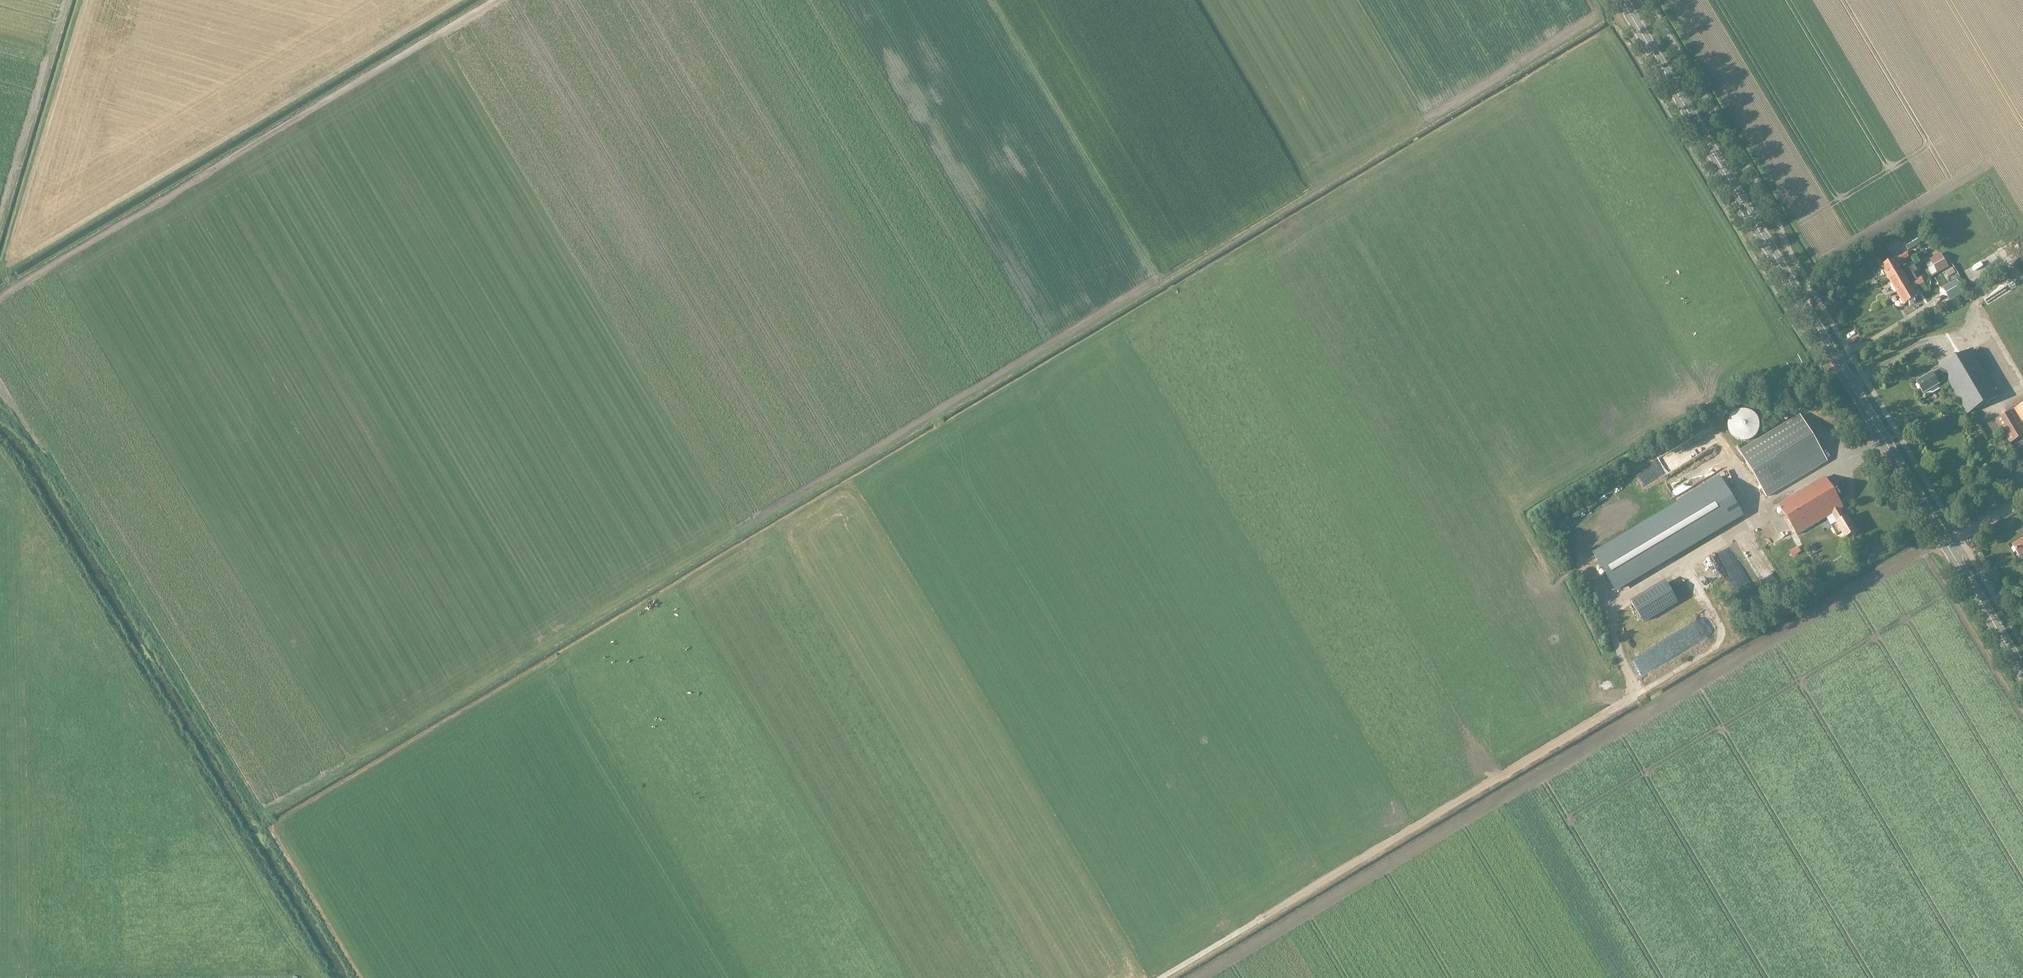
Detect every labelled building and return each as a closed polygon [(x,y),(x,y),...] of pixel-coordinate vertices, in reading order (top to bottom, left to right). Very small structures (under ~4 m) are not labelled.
[(1915,236),(1903,243),(1907,250),(1920,243),(1915,236)] [(1889,280),(1902,272),(1897,264),(1908,257),(1905,253),(1881,267),(1889,280)] [(1940,254),(1930,260),(1937,272),(1948,266),(1940,254)] [(1916,280),(1911,272),(1916,270),(1913,265),(1902,272),(1889,280),(1896,292),(1916,280)] [(1896,292),(1904,305),(1917,297),(1912,289),(1917,285),(1917,286),(1923,282),(1920,277),(1916,280),(1896,292)] [(1944,288),(1950,298),(1963,291),(1962,289),(1957,280),(1944,288)] [(1940,368),(1932,374),(1916,383),(1923,394),(1938,385),(1937,383),(1946,378),(1967,414),(1997,396),(1970,350),(1940,368)] [(2022,429),(2022,403),(2012,410),(2022,429)] [(1737,411),(1733,414),(1731,416),(1729,419),(1728,422),(1728,426),(1728,429),(1729,433),(1731,436),(1734,438),(1737,440),(1740,441),(1743,441),(1747,441),(1751,440),(1754,438),(1756,436),(1758,433),(1759,431),(1759,428),(1759,425),(1759,422),(1758,420),(1757,417),(1755,415),(1753,413),(1751,412),(1748,411),(1745,410),(1742,410),(1740,410),(1737,411)] [(2022,432),(2022,429),(2012,410),(1997,419),(2009,440),(2022,432)] [(1800,415),(1739,451),(1767,497),(1827,461),(1800,415)] [(1681,504),(1594,556),(1615,590),(1742,514),(1720,477),(1680,501),(1681,504)] [(1844,539),(1856,532),(1846,517),(1844,518),(1839,509),(1842,508),(1824,477),(1779,503),(1798,534),(1832,514),(1837,522),(1831,526),(1836,535),(1840,533),(1844,539)] [(2012,545),(2019,557),(2022,555),(2022,539),(2012,545)] [(1666,583),(1632,603),(1643,622),(1677,601),(1666,583)]
